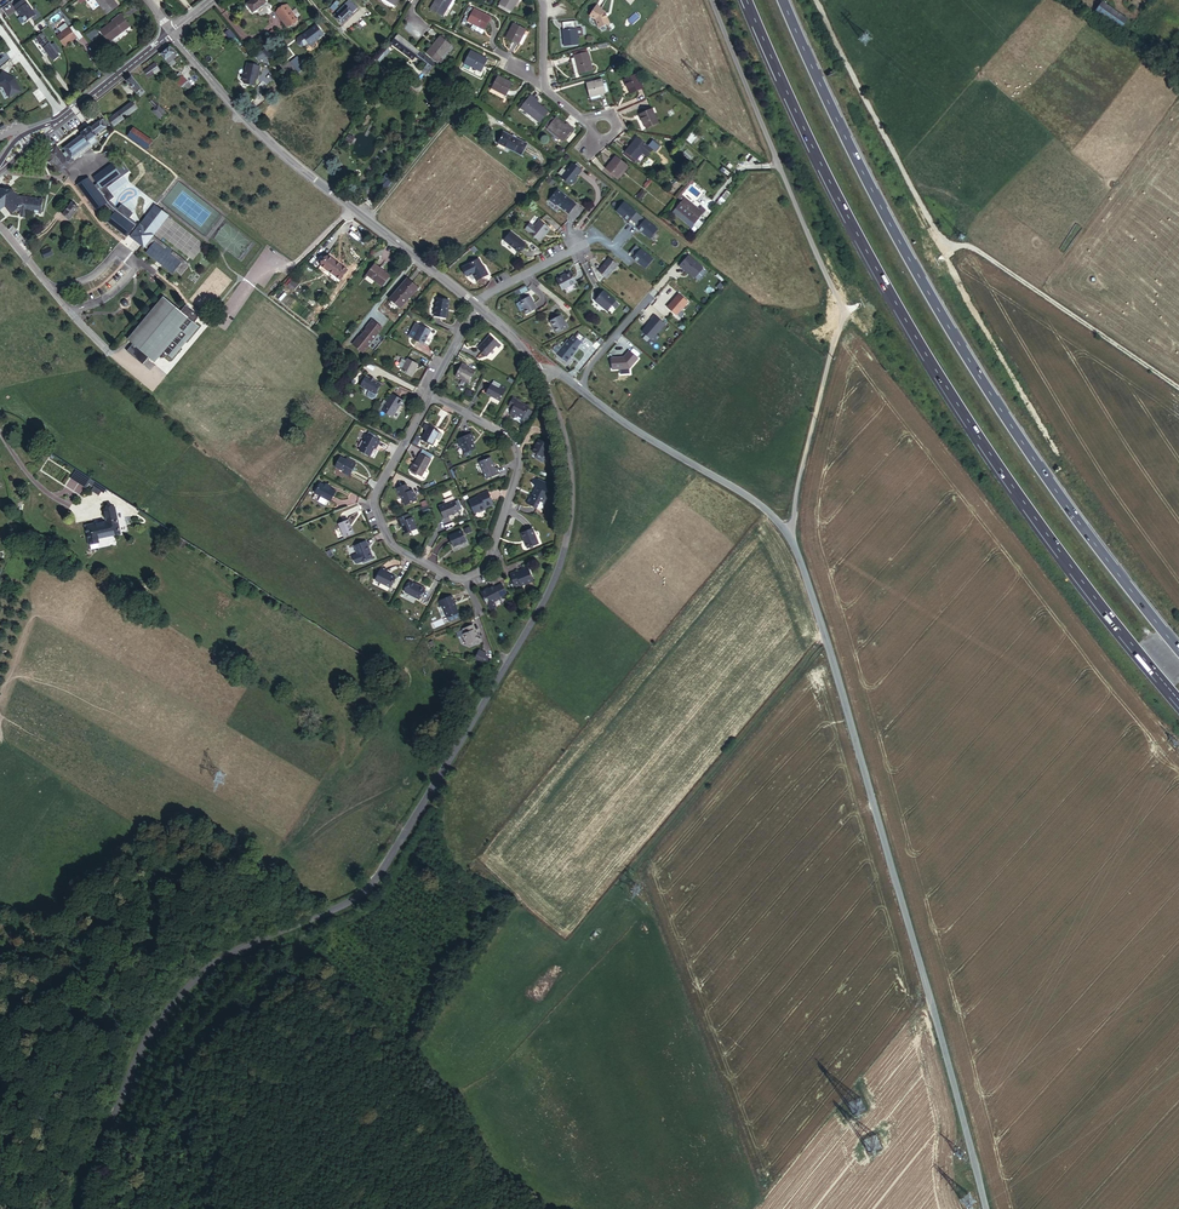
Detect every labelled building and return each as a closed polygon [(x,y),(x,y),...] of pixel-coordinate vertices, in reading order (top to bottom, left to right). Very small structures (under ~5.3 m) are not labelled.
[(27,3),(26,4),(23,0),(14,6),(17,10),(17,11),(20,15),(25,22),(35,15),(27,3)] [(87,0),(94,10),(97,7),(101,13),(113,5),(109,0),(87,0)] [(248,4),(254,12),(267,2),(266,0),(253,0),(248,4)] [(349,0),(334,15),(343,23),(358,8),(349,0)] [(396,8),(401,0),(382,0),(396,8)] [(453,0),(434,0),(436,1),(428,14),(439,21),(453,0)] [(502,6),(515,14),(523,0),(506,0),(502,6)] [(1127,19),(1103,1),(1095,12),(1120,30),(1127,19)] [(278,11),(289,26),(299,19),(288,4),(278,11)] [(602,9),(597,6),(591,16),(596,20),(599,28),(610,24),(605,13),(602,10),(602,9)] [(490,18),(473,10),(467,22),(485,30),(490,18)] [(115,24),(118,22),(113,16),(105,23),(107,25),(94,35),(101,44),(120,30),(115,24)] [(325,31),(318,23),(304,34),(303,33),(299,37),(297,40),(300,43),(304,44),(308,40),(310,43),(325,31)] [(580,25),(567,26),(567,33),(565,33),(567,49),(582,47),(581,40),(586,39),(585,32),(581,33),(580,25)] [(525,33),(512,26),(505,41),(518,47),(525,33)] [(56,37),(63,47),(76,38),(69,28),(56,37)] [(421,50),(400,32),(391,43),(394,46),(395,44),(412,59),(415,56),(425,65),(428,62),(418,53),(421,50)] [(51,44),(43,33),(36,38),(53,60),(60,55),(57,52),(60,50),(55,42),(51,44)] [(441,36),(427,52),(438,62),(452,45),(441,36)] [(275,51),(268,42),(261,48),(268,57),(275,51)] [(177,56),(169,47),(162,54),(169,63),(177,56)] [(487,60),(471,51),(465,65),(480,73),(487,60)] [(592,71),(587,53),(573,57),(578,74),(592,71)] [(260,65),(246,62),(242,81),(243,83),(254,85),(256,75),(257,75),(260,65)] [(155,63),(150,67),(155,73),(160,69),(155,63)] [(155,73),(150,67),(145,71),(149,77),(155,73)] [(2,72),(0,76),(0,85),(4,88),(9,97),(21,91),(14,78),(2,72)] [(178,74),(174,78),(186,90),(196,82),(191,77),(188,79),(181,72),(178,74)] [(642,87),(635,72),(624,77),(630,92),(642,87)] [(125,78),(124,79),(137,94),(143,89),(130,74),(125,78)] [(510,84),(497,77),(491,90),(504,96),(510,84)] [(599,81),(583,85),(587,98),(603,94),(599,81)] [(537,103),(529,97),(520,109),(539,124),(547,114),(535,104),(537,103)] [(138,108),(132,101),(110,120),(115,126),(138,108)] [(158,105),(152,111),(162,121),(168,114),(158,105)] [(656,122),(650,108),(638,113),(644,127),(656,122)] [(565,127),(552,117),(545,128),(564,143),(574,131),(567,124),(565,127)] [(96,135),(110,125),(104,118),(90,128),(89,127),(81,132),(83,134),(64,147),(67,150),(75,160),(93,147),(91,145),(97,141),(95,138),(97,136),(96,135)] [(128,137),(147,151),(154,142),(135,127),(128,137)] [(691,131),(686,140),(693,144),(698,136),(691,131)] [(532,145),(511,135),(506,145),(527,155),(532,145)] [(648,146),(637,137),(625,152),(636,161),(648,146)] [(69,163),(73,165),(76,162),(75,160),(67,150),(64,152),(58,145),(56,146),(69,163)] [(70,167),(73,165),(69,163),(56,146),(54,148),(67,165),(70,167)] [(67,165),(54,148),(47,153),(50,156),(46,159),(52,166),(55,164),(62,173),(65,171),(69,168),(70,167),(67,165)] [(628,165),(617,156),(607,168),(618,177),(628,165)] [(560,179),(560,180),(568,187),(570,184),(572,186),(576,181),(574,180),(580,173),(571,166),(565,173),(560,179)] [(123,177),(109,171),(107,176),(120,182),(123,177)] [(147,184),(144,182),(127,174),(123,182),(144,192),(142,196),(155,202),(166,178),(153,172),(150,178),(147,184)] [(387,174),(379,186),(386,191),(394,179),(387,174)] [(82,181),(79,186),(95,194),(98,189),(82,181)] [(3,189),(0,192),(0,211),(1,212),(7,207),(13,215),(17,212),(42,214),(44,200),(19,197),(15,191),(8,195),(3,189)] [(648,193),(645,190),(639,199),(642,201),(648,193)] [(576,206),(558,192),(550,203),(557,208),(558,207),(569,215),(576,206)] [(700,209),(686,198),(678,208),(691,219),(700,209)] [(78,207),(72,202),(62,215),(69,220),(78,207)] [(630,223),(638,212),(624,202),(616,212),(630,223)] [(151,214),(158,206),(155,204),(129,234),(146,248),(144,250),(170,272),(172,269),(178,274),(186,265),(185,264),(180,260),(181,258),(151,233),(160,222),(151,214)] [(167,214),(158,206),(151,214),(160,222),(167,214)] [(646,219),(638,229),(651,240),(660,230),(646,219)] [(540,244),(550,231),(540,224),(535,230),(530,226),(525,232),(540,244)] [(525,247),(510,236),(504,244),(519,255),(525,247)] [(647,270),(655,259),(641,248),(633,259),(647,270)] [(51,249),(43,253),(46,259),(54,254),(51,249)] [(679,266),(695,280),(705,268),(689,254),(679,266)] [(348,271),(329,257),(322,266),(342,280),(348,271)] [(619,266),(610,260),(599,274),(607,280),(619,266)] [(486,277),(482,270),(478,262),(462,271),(467,280),(472,277),(475,283),(486,277)] [(386,275),(378,268),(370,277),(385,291),(395,280),(388,274),(386,275)] [(485,269),(482,270),(486,277),(475,283),(476,284),(489,277),(485,269)] [(578,285),(573,275),(558,282),(564,292),(578,285)] [(294,278),(287,286),(294,291),(300,283),(294,278)] [(416,290),(419,287),(413,281),(394,302),(405,312),(421,295),(416,290)] [(424,291),(419,287),(416,290),(421,295),(424,291)] [(677,316),(689,303),(679,293),(666,307),(677,316)] [(618,304),(605,294),(597,304),(610,314),(618,304)] [(129,343),(155,364),(160,358),(162,360),(166,360),(169,356),(173,359),(198,327),(195,324),(198,320),(197,316),(185,306),(180,313),(164,300),(129,343)] [(537,312),(531,300),(521,305),(527,317),(537,312)] [(455,304),(443,301),(440,318),(452,321),(455,304)] [(652,341),(667,325),(655,315),(641,330),(652,341)] [(564,323),(561,318),(550,324),(557,337),(569,330),(565,323),(564,323)] [(371,319),(353,347),(365,355),(383,327),(371,319)] [(436,332),(426,326),(418,340),(428,346),(436,332)] [(580,335),(577,339),(583,344),(586,339),(580,335)] [(497,346),(500,343),(491,336),(480,349),(489,356),(497,346)] [(558,356),(558,357),(568,364),(580,350),(579,349),(583,344),(577,339),(575,338),(571,343),(569,342),(563,350),(559,348),(558,348),(557,349),(556,349),(555,350),(555,351),(555,352),(555,354),(558,356)] [(351,342),(348,339),(343,346),(345,348),(351,342)] [(612,357),(613,370),(635,370),(635,355),(627,355),(627,357),(612,357)] [(404,370),(403,372),(413,377),(419,366),(410,360),(409,362),(404,360),(400,368),(404,370)] [(467,366),(465,365),(457,378),(469,385),(475,373),(467,368),(467,366)] [(384,386),(368,377),(362,387),(371,392),(369,395),(370,399),(373,400),(376,400),(379,396),(378,395),(384,386)] [(501,388),(492,384),(487,394),(500,401),(508,388),(503,385),(501,388)] [(394,396),(388,405),(383,414),(395,421),(400,414),(399,414),(401,410),(403,411),(407,405),(394,396)] [(518,400),(513,397),(508,406),(513,408),(509,414),(514,417),(516,414),(522,418),(523,417),(528,419),(532,412),(527,409),(528,408),(517,401),(518,400)] [(442,431),(432,425),(425,440),(434,445),(442,431)] [(474,440),(471,432),(458,438),(465,455),(472,452),(471,449),(476,447),(473,440),(474,440)] [(379,443),(366,435),(363,439),(366,441),(360,453),(369,458),(376,446),(377,447),(379,443)] [(550,443),(540,438),(533,450),(538,453),(537,456),(537,458),(544,461),(545,458),(545,456),(545,455),(544,454),(550,443)] [(422,454),(431,460),(434,456),(424,451),(422,454)] [(421,480),(431,463),(420,457),(414,469),(413,468),(410,474),(421,480)] [(494,468),(490,457),(478,461),(485,478),(498,473),(496,468),(494,468)] [(351,477),(359,466),(352,462),(351,463),(342,458),(336,467),(345,472),(344,474),(351,477)] [(535,481),(536,484),(532,495),(530,494),(527,501),(538,506),(541,499),(543,501),(546,495),(544,494),(546,488),(548,490),(551,482),(538,476),(535,481)] [(89,485),(94,488),(92,491),(101,496),(105,488),(91,480),(89,485)] [(327,502),(333,491),(330,490),(331,489),(324,484),(323,486),(318,483),(312,494),(327,502)] [(416,501),(412,491),(409,492),(406,485),(395,489),(398,496),(400,496),(404,505),(416,501)] [(483,505),(491,502),(486,490),(476,494),(477,496),(474,497),(473,496),(467,499),(472,511),(476,509),(477,510),(483,507),(483,505)] [(335,493),(333,491),(327,502),(329,503),(335,493)] [(457,509),(452,498),(437,504),(442,517),(447,515),(447,514),(457,509)] [(119,534),(114,509),(104,511),(107,523),(86,527),(90,544),(98,542),(98,538),(119,534)] [(408,520),(405,515),(393,520),(396,526),(396,525),(397,528),(399,528),(402,535),(414,530),(410,519),(408,520)] [(350,533),(345,521),(335,524),(341,537),(350,533)] [(540,541),(534,526),(523,531),(529,546),(540,541)] [(464,541),(459,530),(446,535),(451,546),(464,541)] [(366,552),(362,543),(352,547),(359,564),(371,558),(368,551),(366,552)] [(533,578),(527,563),(520,566),(521,569),(516,571),(516,569),(509,572),(514,584),(521,581),(522,583),(533,578)] [(384,570),(378,567),(372,580),(387,587),(393,577),(383,572),(384,570)] [(413,585),(408,582),(403,592),(418,600),(424,589),(414,584),(413,585)] [(489,587),(481,590),(487,603),(490,609),(495,606),(493,601),(501,598),(501,596),(506,594),(502,584),(496,587),(495,586),(490,588),(489,587)] [(456,612),(450,595),(437,600),(439,605),(441,604),(446,616),(456,612)] [(479,639),(472,623),(464,627),(466,632),(465,633),(467,639),(467,643),(469,643),(472,643),(476,641),(477,643),(481,641),(480,638),(479,639)] [(478,651),(476,661),(488,664),(490,654),(478,651)]
